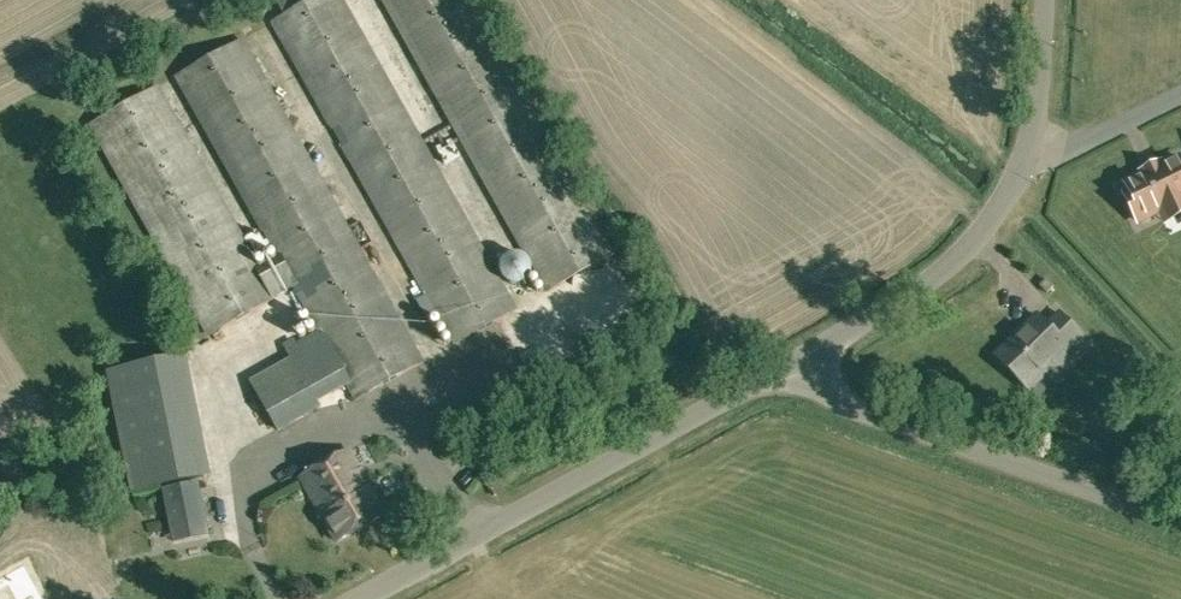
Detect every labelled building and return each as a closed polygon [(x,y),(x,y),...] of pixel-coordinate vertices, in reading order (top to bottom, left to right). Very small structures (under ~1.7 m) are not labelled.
[(503,289),(504,285),(343,0),(279,0),(277,1),(285,15),(272,22),(442,323),(443,322),(455,343),(515,310),(503,289)] [(534,271),(536,269),(548,290),(612,255),(600,234),(603,232),(473,0),(382,0),(534,271)] [(244,39),(174,77),(276,258),(261,266),(278,296),(293,288),(350,382),(359,397),(422,362),(411,341),(412,339),(244,39)] [(159,85),(89,125),(209,337),(278,297),(278,296),(261,266),(159,85)] [(1136,229),(1157,219),(1162,228),(1180,218),(1180,157),(1180,155),(1122,185),(1125,190),(1118,195),(1136,228),(1136,229)] [(996,355),(1024,384),(1049,360),(1059,370),(1088,342),(1068,321),(1056,333),(1038,315),(996,355)] [(290,359),(250,381),(265,408),(267,407),(279,428),(320,405),(317,401),(350,382),(317,331),(285,349),(290,359)] [(338,541),(386,514),(350,451),(301,479),(338,541)] [(198,480),(161,488),(169,529),(207,521),(198,480)] [(28,572),(8,584),(16,598),(43,598),(28,572)]
